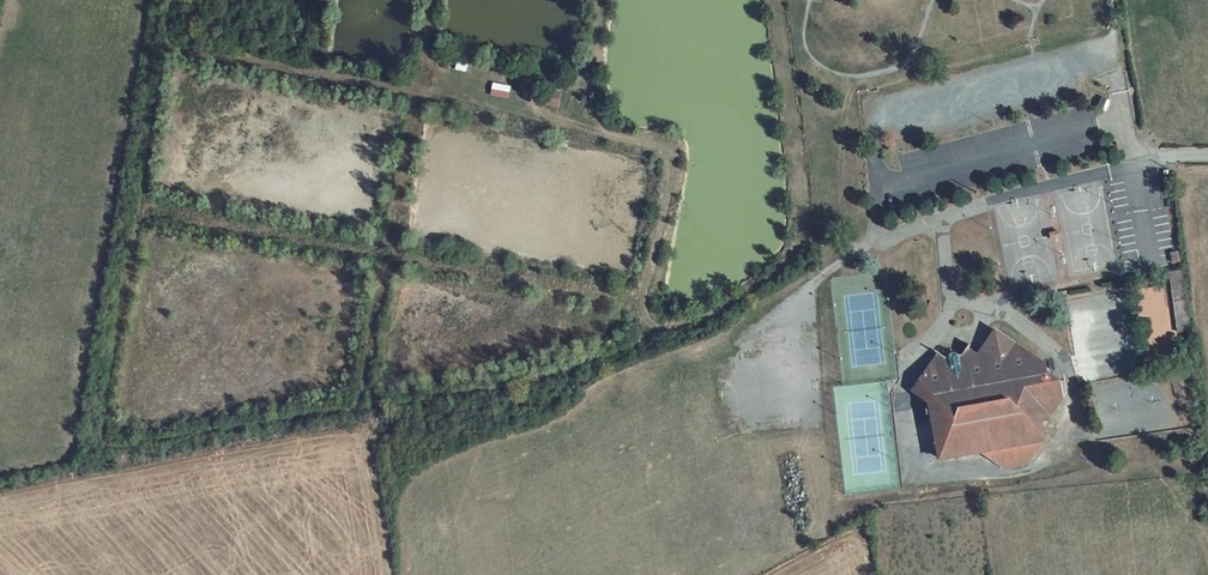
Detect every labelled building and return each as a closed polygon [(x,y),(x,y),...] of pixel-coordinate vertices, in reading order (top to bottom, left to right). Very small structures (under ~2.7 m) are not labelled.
[(1160,195),(1154,196),(1156,208),(1162,207),(1160,195)] [(1175,275),(1166,277),(1168,287),(1177,286),(1175,275)] [(1184,324),(1178,294),(1159,298),(1160,302),(1167,301),(1176,356),(1188,355),(1184,324)] [(1059,382),(1043,371),(1045,366),(994,331),(978,355),(968,349),(963,357),(958,358),(955,353),(950,354),(950,357),(944,358),(936,353),(911,391),(920,398),(928,397),(935,457),(979,452),(979,457),(999,470),(1024,468),(1042,441),(1040,423),(1048,422),(1062,401),(1059,382)]
